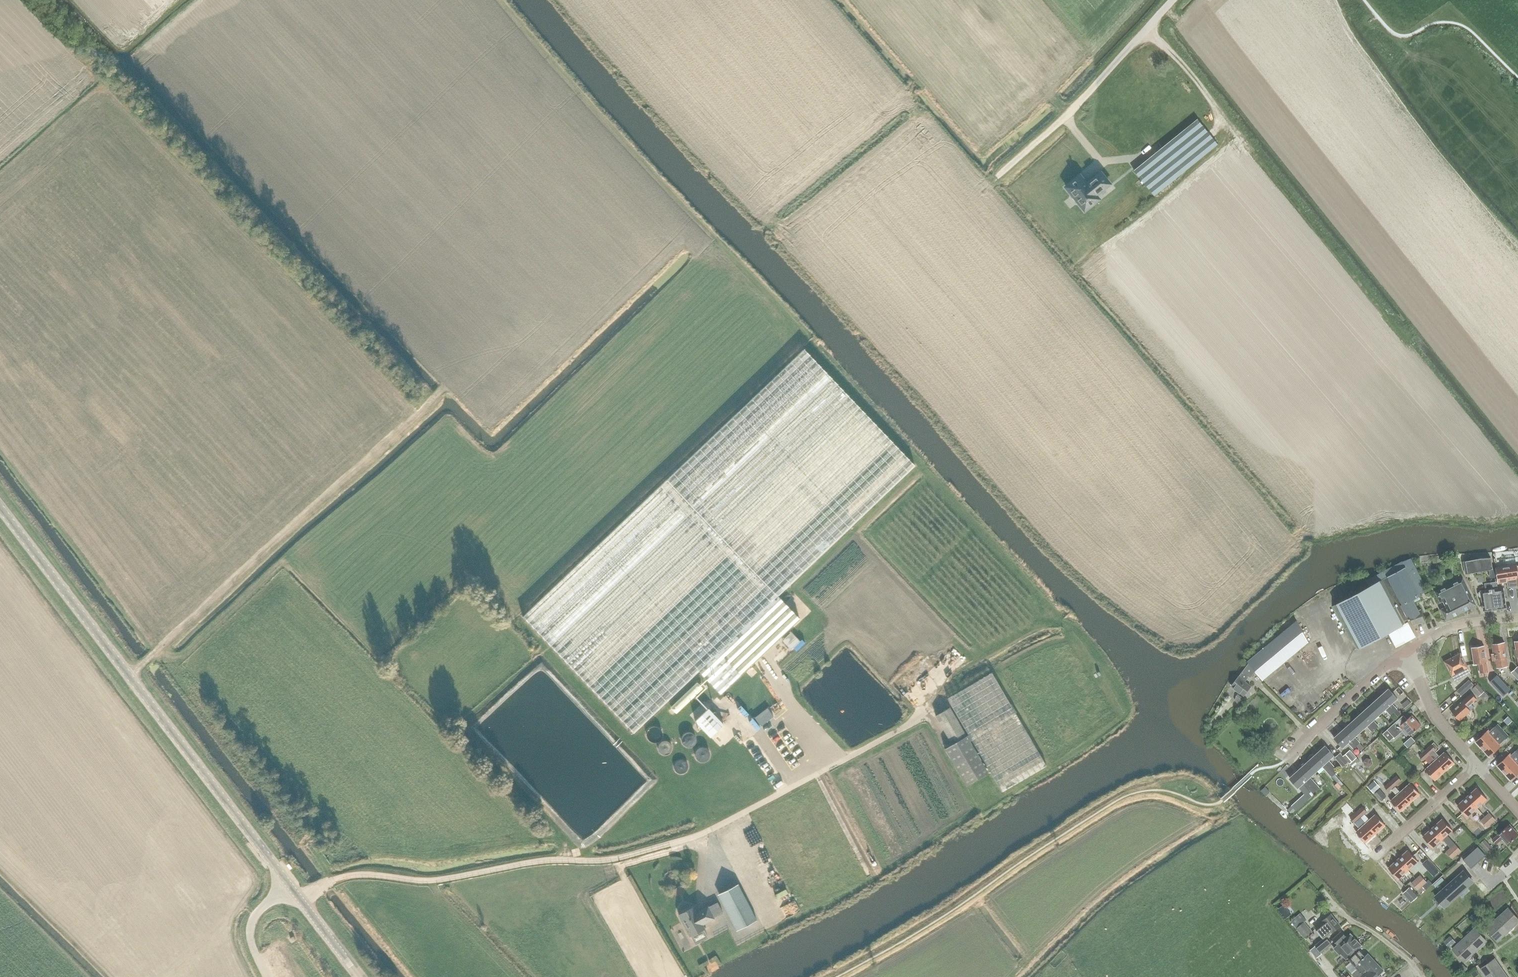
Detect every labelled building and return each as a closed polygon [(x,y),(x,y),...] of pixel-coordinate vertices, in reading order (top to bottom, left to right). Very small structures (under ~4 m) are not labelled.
[(1218,144),(1197,119),(1134,170),(1154,195),(1218,144)] [(1086,185),(1086,184),(1079,176),(1065,187),(1071,195),(1071,198),(1075,203),(1078,203),(1084,210),(1098,199),(1095,195),(1109,184),(1100,173),(1090,181),(1089,186),(1086,185)] [(720,694),(799,619),(777,596),(914,466),(803,350),(522,617),(633,733),(698,671),(720,694)] [(1515,557),(1503,558),(1504,566),(1516,564),(1515,557)] [(1413,599),(1420,595),(1428,590),(1410,558),(1402,561),(1402,560),(1382,571),(1408,619),(1410,619),(1412,625),(1424,621),(1421,610),(1419,610),(1413,599)] [(1493,569),(1490,558),(1480,558),(1462,562),(1465,574),(1467,574),(1493,569)] [(1495,568),(1496,577),(1497,579),(1498,583),(1506,582),(1507,587),(1517,586),(1517,566),(1516,564),(1504,566),(1495,568)] [(1407,620),(1408,619),(1382,571),(1365,580),(1369,587),(1351,597),(1334,606),(1332,607),(1350,641),(1353,640),(1357,649),(1374,640),(1408,622),(1407,620)] [(1476,605),(1471,594),(1462,577),(1434,591),(1440,603),(1441,602),(1444,608),(1441,609),(1446,620),(1476,605)] [(1483,611),(1495,609),(1490,582),(1484,583),(1485,590),(1480,591),(1483,611)] [(1495,609),(1506,608),(1503,587),(1497,588),(1496,585),(1496,584),(1493,585),(1493,582),(1490,582),(1495,609)] [(1262,680),(1308,642),(1296,620),(1247,661),(1248,663),(1242,671),(1248,676),(1250,678),(1255,671),(1262,680)] [(784,635),(795,649),(805,641),(795,627),(784,635)] [(1496,668),(1508,666),(1507,658),(1504,642),(1492,644),(1493,653),(1490,653),(1492,661),(1495,660),(1496,668)] [(1480,673),(1488,672),(1486,662),(1487,662),(1484,645),(1471,647),(1474,664),(1479,663),(1480,673)] [(1444,661),(1452,675),(1467,667),(1460,653),(1444,661)] [(1245,681),(1248,676),(1242,671),(1238,676),(1231,686),(1243,695),(1251,686),(1245,681)] [(991,673),(946,699),(1001,792),(1045,766),(991,673)] [(1496,675),(1489,682),(1503,696),(1510,689),(1496,675)] [(1473,685),(1469,679),(1456,690),(1461,696),(1473,685)] [(1484,691),(1477,684),(1472,689),(1478,696),(1484,691)] [(1391,703),(1397,698),(1388,689),(1379,697),(1393,712),(1394,711),(1396,709),(1391,703)] [(1457,718),(1459,720),(1470,710),(1467,707),(1476,699),(1471,693),(1462,701),(1462,700),(1457,705),(1458,706),(1451,711),(1455,715),(1454,716),(1456,718),(1457,718)] [(1391,714),(1393,712),(1379,697),(1370,705),(1379,714),(1385,708),(1391,714)] [(1411,704),(1409,701),(1402,706),(1405,709),(1411,704)] [(717,719),(702,703),(688,716),(704,732),(717,719)] [(1373,720),(1379,714),(1370,705),(1361,713),(1375,728),(1378,725),(1373,720)] [(773,715),(767,707),(754,717),(760,725),(773,715)] [(935,716),(952,744),(944,749),(963,783),(965,786),(988,773),(966,735),(966,736),(949,708),(935,716)] [(1372,731),(1375,728),(1361,713),(1353,721),(1361,730),(1367,725),(1372,731)] [(1410,735),(1421,725),(1412,715),(1407,719),(1403,715),(1382,733),(1389,741),(1394,737),(1394,738),(1404,729),(1410,735)] [(1354,736),(1361,730),(1353,721),(1344,729),(1361,749),(1363,747),(1359,743),(1360,742),(1354,736)] [(1498,734),(1503,730),(1497,723),(1492,728),(1498,734)] [(648,732),(656,739),(663,731),(655,724),(648,732)] [(1492,728),(1489,731),(1488,730),(1486,731),(1475,741),(1482,749),(1495,737),(1498,734),(1492,728)] [(1359,751),(1361,749),(1344,729),(1335,737),(1343,746),(1349,741),(1354,747),(1355,746),(1359,751)] [(687,730),(687,741),(697,741),(697,730),(687,730)] [(1501,744),(1500,743),(1503,740),(1508,736),(1503,730),(1498,734),(1495,737),(1482,749),(1489,756),(1500,746),(1499,746),(1501,744)] [(1445,752),(1439,757),(1433,751),(1436,749),(1431,744),(1425,750),(1429,755),(1435,761),(1444,771),(1454,762),(1445,752)] [(1335,773),(1338,770),(1329,759),(1334,754),(1326,745),(1317,753),(1335,773)] [(1348,762),(1347,762),(1351,766),(1355,762),(1356,763),(1359,760),(1349,749),(1342,755),(1348,762)] [(1423,761),(1429,755),(1425,750),(1419,756),(1423,761)] [(1504,772),(1516,761),(1517,759),(1517,756),(1514,752),(1510,755),(1509,754),(1508,755),(1497,765),(1504,772)] [(1332,775),(1335,773),(1317,753),(1308,761),(1317,770),(1323,765),(1332,775)] [(1343,767),(1347,762),(1348,762),(1342,755),(1340,753),(1334,758),(1343,767)] [(1371,759),(1366,757),(1363,761),(1364,766),(1369,767),(1372,763),(1371,759)] [(1310,776),(1317,770),(1308,761),(1299,769),(1317,788),(1320,786),(1310,776)] [(1434,780),(1444,771),(1435,761),(1425,770),(1434,780)] [(1516,761),(1504,772),(1511,780),(1517,773),(1517,763),(1516,761)] [(1314,791),(1317,788),(1299,769),(1290,777),(1299,786),(1304,781),(1314,791)] [(1395,786),(1401,781),(1397,775),(1390,781),(1395,786)] [(1304,792),(1291,805),(1296,810),(1296,809),(1297,810),(1308,800),(1315,793),(1314,791),(1304,781),(1299,786),(1304,792)] [(1395,786),(1390,781),(1384,786),(1388,792),(1392,789),(1395,786)] [(1410,802),(1420,794),(1410,783),(1400,792),(1410,802)] [(1400,811),(1410,802),(1400,792),(1395,786),(1392,789),(1397,795),(1390,801),(1400,811)] [(1386,796),(1380,788),(1374,793),(1381,801),(1386,796)] [(1477,808),(1487,799),(1477,788),(1467,797),(1477,808)] [(1467,817),(1477,808),(1467,797),(1457,806),(1467,817)] [(1292,814),(1296,810),(1291,805),(1287,810),(1292,814)] [(1376,814),(1369,820),(1364,814),(1366,812),(1362,806),(1356,812),(1360,817),(1366,823),(1375,833),(1385,825),(1376,814)] [(1354,823),(1360,817),(1356,812),(1349,818),(1354,823)] [(1485,816),(1491,823),(1496,820),(1489,812),(1485,816)] [(1487,828),(1491,823),(1485,816),(1480,820),(1487,828)] [(1443,839),(1452,830),(1443,819),(1433,828),(1443,839)] [(1365,842),(1375,833),(1366,823),(1356,832),(1365,842)] [(1517,835),(1517,834),(1509,824),(1498,834),(1492,840),(1495,844),(1502,838),(1507,844),(1517,835)] [(1433,848),(1443,839),(1433,828),(1423,837),(1433,848)] [(1492,848),(1484,839),(1479,843),(1487,853),(1492,848)] [(1450,847),(1457,855),(1461,851),(1454,843),(1450,847)] [(1471,868),(1485,855),(1477,846),(1463,860),(1471,868)] [(1452,859),(1457,855),(1450,847),(1445,851),(1452,859)] [(1438,858),(1430,849),(1425,853),(1433,862),(1438,858)] [(1408,870),(1418,861),(1408,851),(1398,859),(1408,870)] [(1398,879),(1408,870),(1398,859),(1388,868),(1398,879)] [(1439,870),(1433,864),(1428,870),(1434,876),(1439,870)] [(1438,894),(1447,904),(1472,881),(1464,872),(1438,894)] [(1415,879),(1422,886),(1427,882),(1420,874),(1415,879)] [(1417,890),(1422,886),(1415,879),(1411,882),(1417,890)] [(737,884),(719,894),(737,930),(756,920),(737,884)] [(1417,896),(1409,887),(1402,893),(1411,902),(1417,896)] [(701,925),(713,919),(707,907),(695,913),(693,908),(678,915),(689,936),(703,929),(701,925)] [(1517,922),(1517,919),(1508,908),(1497,918),(1508,931),(1517,922)] [(1479,916),(1475,911),(1469,917),(1473,922),(1479,916)] [(1304,937),(1312,930),(1304,921),(1306,920),(1300,913),(1291,920),(1296,927),(1295,928),(1304,937)] [(1332,932),(1340,926),(1330,914),(1322,920),(1323,922),(1315,928),(1323,939),(1331,932),(1332,932)] [(1497,941),(1508,931),(1497,918),(1486,928),(1497,941)] [(1475,951),(1486,941),(1474,928),(1463,939),(1475,951)] [(1350,956),(1361,945),(1350,933),(1346,937),(1341,931),(1332,939),(1337,944),(1333,948),(1339,955),(1341,953),(1346,959),(1350,956)] [(1320,952),(1331,943),(1326,937),(1315,946),(1320,952)] [(1464,961),(1475,951),(1463,939),(1452,949),(1464,961)] [(1322,954),(1320,952),(1315,946),(1310,951),(1316,958),(1322,954)] [(1383,971),(1367,953),(1364,956),(1359,950),(1349,959),(1354,965),(1357,969),(1352,974),(1355,976),(1358,976),(1360,975),(1362,976),(1380,976),(1378,975),(1383,971)] [(1503,971),(1494,959),(1480,969),(1486,976),(1494,976),(1503,971)] [(1462,964),(1458,968),(1463,973),(1467,969),(1462,964)]
